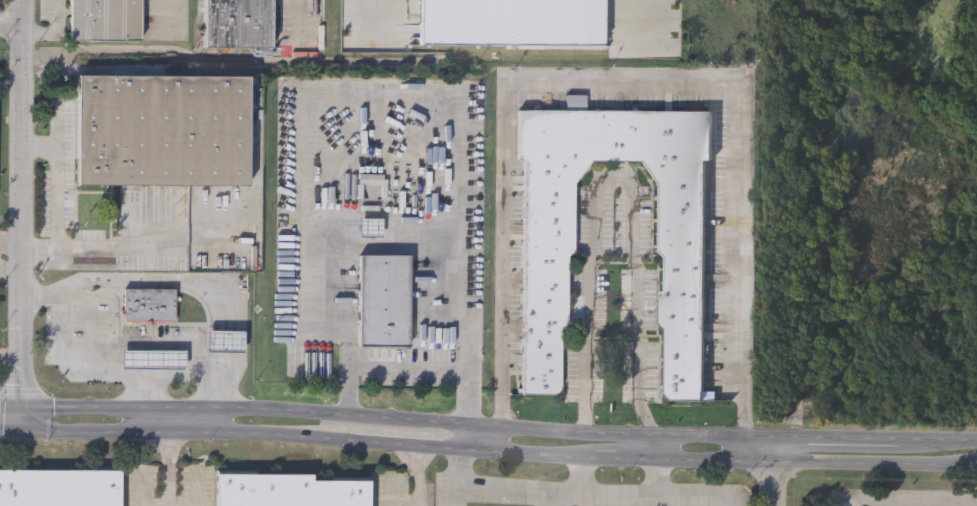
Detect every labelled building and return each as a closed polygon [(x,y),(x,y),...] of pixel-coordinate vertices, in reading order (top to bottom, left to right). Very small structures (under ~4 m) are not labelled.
[(71,42),(71,0),(141,0),(141,42),(71,42)] [(205,48),(205,0),(273,0),(273,48),(205,48)] [(422,45),(605,47),(605,0),(423,0),(422,45)] [(79,186),(79,77),(249,78),(248,187),(79,186)] [(711,113),(710,161),(706,161),(702,403),(666,403),(667,328),(660,328),(661,256),(654,256),(656,161),(574,160),(573,255),(569,255),(568,326),(560,326),(559,395),(521,394),(525,161),(517,161),(518,111),(566,111),(566,95),(586,96),(586,111),(711,113)] [(358,347),(359,256),(409,256),(408,348),(358,347)] [(174,290),(174,322),(124,323),(124,290),(174,290)] [(243,352),(226,352),(208,352),(208,331),(226,331),(243,331),(243,352)] [(185,370),(122,370),(122,351),(185,351),(185,370)] [(121,471),(121,505),(0,505),(0,470),(121,471)] [(370,481),(370,505),(218,505),(218,474),(313,474),(313,481),(370,481)]
